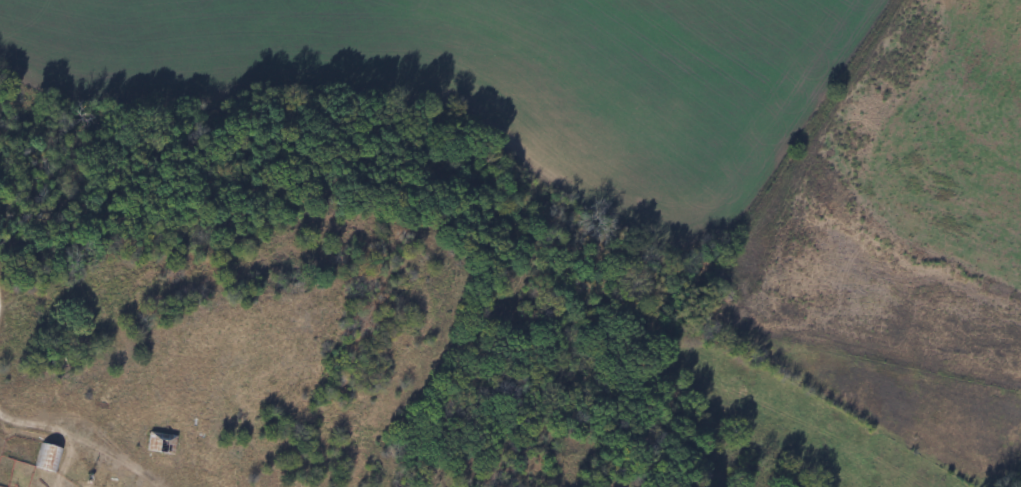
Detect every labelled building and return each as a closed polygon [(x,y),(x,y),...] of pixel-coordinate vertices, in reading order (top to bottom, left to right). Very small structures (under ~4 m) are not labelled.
[(174,435),(148,432),(146,451),(171,454),(174,435)] [(33,466),(53,473),(61,449),(41,442),(33,466)]
